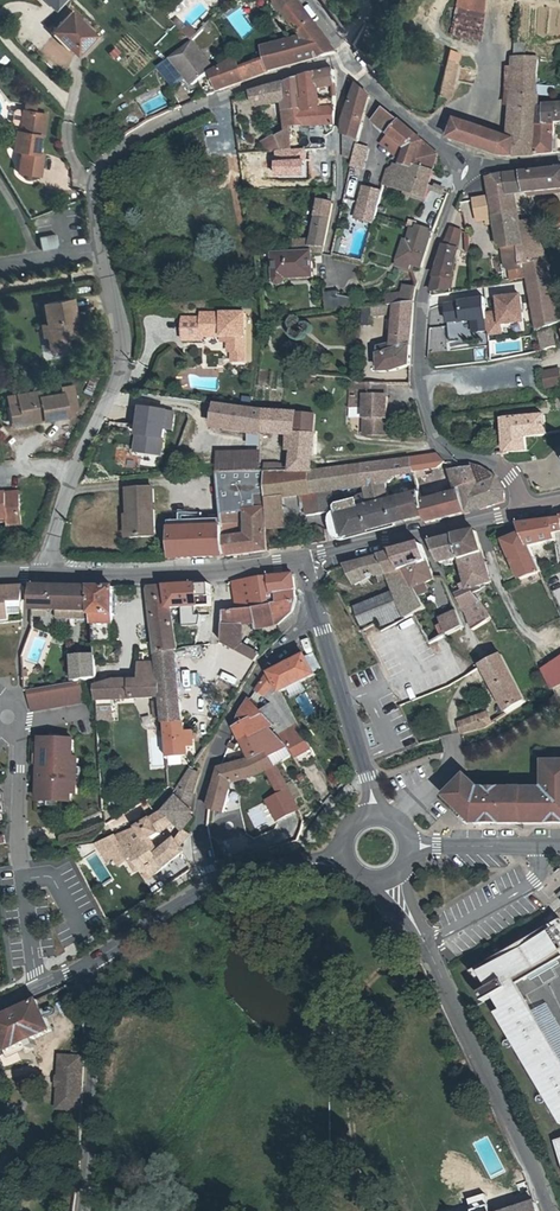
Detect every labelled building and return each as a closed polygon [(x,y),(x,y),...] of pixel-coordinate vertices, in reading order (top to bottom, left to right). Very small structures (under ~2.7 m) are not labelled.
[(57,13),(70,0),(43,0),(57,13)] [(318,60),(335,55),(296,0),(274,0),(285,18),(307,44),(318,60)] [(453,31),(481,37),(488,0),(461,0),(453,31)] [(71,16),(55,32),(63,40),(61,42),(76,57),(78,56),(92,41),(95,38),(71,16)] [(204,31),(209,36),(216,28),(211,24),(204,31)] [(92,41),(78,56),(80,58),(95,43),(92,41)] [(191,88),(213,72),(192,43),(170,60),(191,88)] [(270,74),(318,60),(307,44),(264,59),(265,62),(270,74)] [(540,92),(541,82),(541,61),(528,61),(527,49),(516,48),(514,139),(459,120),(457,124),(450,121),(446,131),(454,134),(451,140),(456,141),(501,156),(506,156),(537,154),(537,153),(539,124),(540,105),(540,92)] [(447,57),(440,85),(452,88),(459,59),(447,57)] [(256,79),(270,74),(265,62),(239,72),(244,84),(256,79)] [(540,92),(559,92),(559,62),(547,62),(547,82),(541,82),(540,92)] [(244,84),(239,72),(234,63),(212,79),(220,93),(244,84)] [(167,66),(157,73),(172,93),(182,86),(167,66)] [(461,68),(460,79),(474,81),(475,69),(461,68)] [(336,70),(303,78),(304,110),(321,109),(321,101),(319,89),(336,86),(336,70)] [(304,110),(303,78),(284,83),(270,88),(251,95),(255,109),(265,106),(285,102),(287,110),(304,110)] [(347,120),(346,135),(361,138),(363,126),(372,98),(359,86),(347,120)] [(337,101),(321,101),(321,109),(337,109),(337,101)] [(540,105),(539,124),(557,123),(559,122),(559,104),(540,105)] [(48,119),(36,117),(38,108),(27,106),(26,115),(24,114),(22,128),(21,135),(17,134),(13,154),(22,155),(38,158),(41,139),(44,140),(48,119)] [(304,110),(287,110),(289,127),(336,127),(337,109),(321,109),(304,110)] [(391,136),(401,123),(385,109),(375,123),(388,134),(391,136)] [(22,128),(24,114),(18,113),(15,115),(14,125),(16,128),(18,128),(22,128)] [(405,153),(401,159),(435,173),(443,151),(424,140),(423,141),(401,123),(391,136),(387,140),(405,153)] [(557,123),(539,124),(537,153),(545,153),(555,152),(557,123)] [(280,140),(282,152),(293,151),(290,133),(280,140)] [(345,148),(358,151),(359,144),(361,138),(346,135),(345,148)] [(282,152),(280,140),(279,138),(270,140),(272,153),(282,152)] [(359,144),(358,151),(354,164),(357,165),(365,166),(370,146),(359,144)] [(38,158),(22,155),(19,176),(41,180),(44,158),(38,158)] [(435,173),(401,159),(396,168),(389,166),(386,168),(382,183),(425,196),(435,173)] [(523,174),(527,194),(559,190),(559,171),(523,174)] [(523,174),(508,175),(511,194),(514,194),(514,195),(527,194),(523,174)] [(518,213),(514,195),(514,194),(511,194),(508,175),(488,180),(492,198),(495,219),(519,215),(518,213)] [(367,188),(362,186),(356,207),(358,208),(355,218),(359,219),(367,188)] [(362,220),(365,211),(374,213),(380,191),(367,188),(359,219),(362,220)] [(519,215),(495,219),(492,198),(475,201),(479,221),(488,219),(489,226),(496,224),(500,246),(503,245),(505,252),(509,278),(516,277),(527,275),(526,267),(525,267),(522,251),(526,250),(522,223),(520,223),(519,215)] [(462,203),(467,222),(478,219),(473,200),(462,203)] [(315,247),(315,254),(326,254),(336,204),(322,203),(316,242),(315,247)] [(520,223),(522,223),(526,250),(522,251),(525,267),(526,267),(528,267),(528,274),(539,330),(559,321),(559,313),(550,258),(537,231),(534,227),(525,212),(518,213),(519,215),(520,223)] [(397,268),(409,272),(410,272),(412,267),(421,269),(432,232),(416,227),(415,232),(412,231),(408,244),(404,243),(397,268)] [(443,248),(458,253),(462,234),(450,230),(443,248)] [(42,252),(56,250),(59,246),(57,237),(40,240),(42,252)] [(298,255),(315,254),(315,247),(316,242),(299,242),(298,255)] [(451,288),(458,253),(443,248),(434,280),(432,280),(431,291),(450,288),(451,288)] [(504,279),(509,278),(505,252),(500,253),(504,279)] [(315,254),(298,255),(276,256),(277,281),(316,278),(315,254)] [(402,293),(387,295),(388,306),(413,302),(413,296),(413,293),(415,287),(407,286),(407,287),(403,288),(402,293)] [(329,314),(355,314),(355,296),(329,296),(329,314)] [(500,312),(490,312),(492,334),(530,331),(527,296),(499,298),(500,312)] [(430,349),(491,345),(488,300),(446,303),(447,326),(428,328),(430,349)] [(48,326),(46,326),(48,337),(51,352),(68,350),(66,340),(77,338),(75,328),(71,329),(71,322),(74,321),(76,321),(73,301),(44,305),(48,326)] [(413,304),(359,310),(360,325),(371,324),(371,315),(393,313),(393,344),(380,348),(380,372),(397,371),(411,367),(413,304)] [(204,337),(223,337),(229,337),(230,342),(229,353),(233,353),(246,353),(246,314),(203,314),(203,319),(184,319),(185,341),(203,341),(204,337)] [(551,327),(540,332),(545,351),(556,346),(551,327)] [(246,353),(233,353),(233,363),(246,363),(246,353)] [(548,391),(559,389),(559,369),(545,371),(548,391)] [(370,385),(359,380),(358,388),(350,388),(350,396),(365,397),(364,435),(387,435),(387,397),(386,397),(386,385),(370,385)] [(63,390),(63,396),(65,408),(75,407),(73,389),(63,390)] [(244,395),(236,391),(231,401),(238,405),(244,395)] [(18,397),(19,404),(21,420),(35,418),(36,422),(66,418),(65,408),(63,396),(41,399),(40,394),(18,397)] [(21,420),(19,404),(10,406),(13,426),(36,422),(35,418),(21,420)] [(306,470),(313,469),(316,430),(317,416),(266,414),(211,406),(208,423),(214,424),(214,426),(252,433),(264,435),(295,435),(293,471),(306,470)] [(177,411),(143,408),(139,455),(165,458),(166,443),(168,443),(169,432),(175,432),(177,411)] [(509,453),(527,451),(525,437),(547,434),(545,414),(505,419),(509,453)] [(264,435),(252,433),(253,447),(265,447),(264,435)] [(412,457),(415,471),(438,468),(444,462),(437,454),(412,457)] [(222,457),(220,473),(263,472),(262,455),(222,457)] [(361,464),(365,486),(385,483),(397,476),(416,473),(415,471),(412,457),(361,464)] [(361,464),(325,468),(313,469),(306,470),(309,492),(305,493),(308,514),(333,511),(330,490),(365,486),(361,464)] [(474,482),(470,466),(451,471),(456,487),(474,482)] [(470,466),(474,482),(456,487),(464,516),(464,518),(505,502),(506,489),(502,481),(493,470),(470,466)] [(267,472),(268,497),(285,495),(305,493),(309,492),(306,470),(293,471),(267,472)] [(258,511),(258,508),(267,507),(269,507),(268,497),(267,472),(263,472),(220,473),(218,474),(223,515),(239,514),(242,532),(248,532),(247,512),(258,511)] [(385,483),(365,486),(366,495),(357,498),(356,499),(356,501),(341,505),(339,508),(340,512),(336,514),(335,515),(333,521),(333,525),(334,528),(336,532),(338,534),(339,536),(339,539),(395,525),(390,503),(385,483)] [(423,505),(425,518),(427,525),(464,516),(456,487),(444,491),(445,498),(423,505)] [(130,489),(131,517),(134,517),(135,538),(155,537),(154,489),(130,489)] [(9,519),(10,527),(22,526),(19,493),(0,495),(0,520),(9,519)] [(269,507),(269,508),(286,507),(285,495),(268,497),(269,507)] [(402,500),(407,522),(425,518),(423,505),(421,495),(402,500)] [(402,500),(390,503),(395,525),(407,522),(402,500)] [(223,520),(225,528),(227,556),(227,558),(269,552),(267,507),(258,508),(258,511),(247,512),(248,532),(242,532),(239,514),(223,515),(223,520)] [(286,507),(269,508),(269,527),(288,526),(286,507)] [(134,517),(131,517),(126,517),(127,538),(135,538),(134,517)] [(212,540),(213,557),(227,556),(223,520),(196,521),(198,541),(212,540)] [(551,521),(554,534),(559,533),(559,520),(551,521)] [(213,557),(212,540),(198,541),(196,521),(169,522),(172,559),(213,557)] [(520,526),(524,535),(529,547),(557,542),(554,534),(551,521),(520,526)] [(475,532),(455,536),(461,558),(462,560),(482,554),(475,532)] [(529,547),(524,535),(506,543),(522,581),(530,577),(540,573),(529,547)] [(461,558),(455,536),(432,542),(442,564),(461,558)] [(412,548),(394,553),(400,570),(405,569),(429,563),(423,545),(412,548)] [(400,570),(394,553),(345,565),(356,585),(371,577),(388,575),(394,588),(412,582),(405,569),(400,570)] [(470,590),(471,590),(492,583),(482,554),(462,560),(469,584),(470,590)] [(412,582),(415,588),(435,580),(429,563),(405,569),(412,582)] [(540,573),(530,577),(534,585),(544,581),(540,573)] [(278,606),(299,602),(295,576),(271,579),(252,581),(258,610),(278,606)] [(238,583),(244,611),(258,610),(252,581),(238,583)] [(415,588),(412,582),(394,588),(396,592),(406,615),(408,618),(425,609),(415,588)] [(470,590),(469,584),(457,588),(456,589),(466,611),(468,610),(480,604),(471,590),(470,590)] [(172,615),(175,614),(215,606),(212,586),(193,588),(189,588),(169,589),(172,615)] [(0,588),(0,625),(11,624),(11,618),(10,612),(10,606),(24,606),(26,587),(18,587),(0,588)] [(33,612),(94,610),(93,590),(59,588),(34,588),(33,612)] [(152,589),(160,657),(176,657),(179,657),(177,641),(178,641),(175,614),(172,615),(169,589),(152,589)] [(93,590),(94,610),(95,627),(117,625),(115,590),(93,590)] [(396,592),(389,595),(399,619),(406,615),(396,592)] [(389,595),(377,601),(383,617),(386,625),(399,619),(389,595)] [(377,601),(367,605),(373,621),(383,617),(377,601)] [(293,614),(299,602),(278,606),(280,624),(293,614)] [(480,604),(468,610),(475,627),(490,617),(480,604)] [(373,621),(367,605),(356,609),(362,626),(373,621)] [(256,663),(260,656),(240,644),(238,620),(259,618),(259,627),(280,624),(278,606),(258,610),(244,611),(227,612),(225,646),(256,663)] [(465,628),(458,612),(442,621),(450,636),(465,628)] [(117,625),(95,627),(96,648),(117,647),(117,625)] [(492,661),(503,655),(499,647),(486,650),(492,661)] [(97,655),(77,656),(78,681),(97,678),(98,678),(97,655)] [(492,661),(480,669),(506,714),(525,703),(503,655),(492,661)] [(161,679),(164,715),(165,723),(183,724),(176,657),(160,657),(159,657),(159,664),(160,673),(161,679)] [(542,671),(546,679),(551,689),(559,685),(559,661),(542,671)] [(275,674),(278,682),(282,692),(285,690),(306,681),(299,663),(275,674)] [(159,664),(149,665),(142,665),(143,680),(161,679),(160,673),(159,664)] [(272,669),(262,684),(267,693),(278,682),(275,674),(274,672),(272,669)] [(161,679),(143,680),(115,683),(98,687),(98,701),(114,700),(152,696),(154,716),(164,715),(161,679)] [(551,689),(546,679),(522,690),(527,701),(537,696),(551,689)] [(78,681),(29,691),(31,699),(34,712),(85,702),(81,681),(78,681)] [(278,682),(267,693),(272,702),(282,692),(278,682)] [(302,683),(285,690),(289,699),(306,692),(302,683)] [(263,718),(269,725),(270,727),(278,736),(298,724),(292,713),(287,705),(282,692),(272,702),(260,714),(263,718)] [(114,700),(98,701),(99,713),(115,712),(114,700)] [(245,741),(263,718),(260,714),(250,701),(246,707),(237,728),(244,742),(245,741)] [(115,712),(99,713),(99,722),(116,721),(115,712)] [(492,723),(488,712),(458,725),(461,734),(485,727),(492,723)] [(245,741),(268,729),(270,727),(269,725),(263,718),(245,741)] [(183,724),(165,723),(168,758),(188,756),(187,747),(194,747),(193,733),(185,734),(184,725),(183,724)] [(278,736),(279,737),(287,746),(295,761),(311,752),(304,740),(306,739),(298,724),(278,736)] [(267,753),(270,758),(285,750),(283,747),(268,729),(245,741),(244,742),(253,760),(267,753)] [(51,803),(50,808),(51,808),(62,809),(62,803),(73,803),(74,795),(79,795),(79,787),(79,785),(79,777),(84,777),(84,769),(79,769),(80,759),(75,759),(75,741),(63,740),(63,736),(53,736),(53,740),(42,740),(42,745),(41,767),(45,767),(45,774),(42,774),(42,784),(40,784),(40,802),(42,802),(51,803)] [(267,770),(274,765),(270,758),(267,753),(253,760),(244,764),(220,770),(216,785),(212,807),(229,810),(232,790),(230,783),(267,770)] [(559,826),(559,763),(549,763),(549,772),(543,772),(543,790),(543,796),(511,795),(511,789),(477,789),(465,775),(444,795),(452,805),(470,825),(559,826)] [(274,765),(267,770),(276,787),(281,795),(288,792),(274,765)] [(123,853),(129,863),(136,860),(144,873),(144,875),(144,876),(145,877),(147,879),(149,879),(151,878),(184,853),(177,843),(155,859),(146,846),(178,824),(185,830),(194,820),(191,817),(194,814),(188,808),(195,796),(201,774),(194,771),(192,772),(182,790),(183,792),(176,802),(162,815),(139,830),(98,845),(107,862),(114,858),(123,853)] [(177,790),(179,787),(178,771),(169,771),(171,787),(177,790)] [(1,795),(5,816),(10,815),(6,794),(1,795)] [(464,824),(470,825),(452,805),(451,811),(464,824)] [(84,857),(102,887),(114,880),(97,850),(84,857)] [(120,868),(129,863),(123,853),(114,858),(120,868)] [(533,1013),(517,986),(559,960),(559,923),(506,954),(510,961),(496,969),(493,962),(472,974),(487,990),(490,989),(491,991),(480,996),(485,1004),(495,999),(503,1012),(498,1015),(559,1122),(559,1060),(533,1013)] [(506,954),(493,962),(496,969),(510,961),(506,954)] [(5,1049),(49,1029),(40,1003),(50,998),(48,993),(0,1014),(0,1037),(5,1049)] [(533,1013),(559,1060),(559,1028),(547,1006),(533,1013)] [(75,1095),(80,1095),(83,1050),(60,1048),(57,1094),(61,1094),(62,1095),(62,1097),(63,1098),(65,1100),(66,1100),(68,1101),(70,1101),(71,1100),(73,1099),(74,1098),(75,1096),(75,1095)] [(61,1094),(57,1094),(57,1101),(79,1102),(80,1095),(75,1095),(75,1096),(74,1098),(73,1099),(71,1100),(70,1101),(68,1101),(66,1100),(65,1100),(63,1098),(62,1097),(62,1095),(61,1094)]
